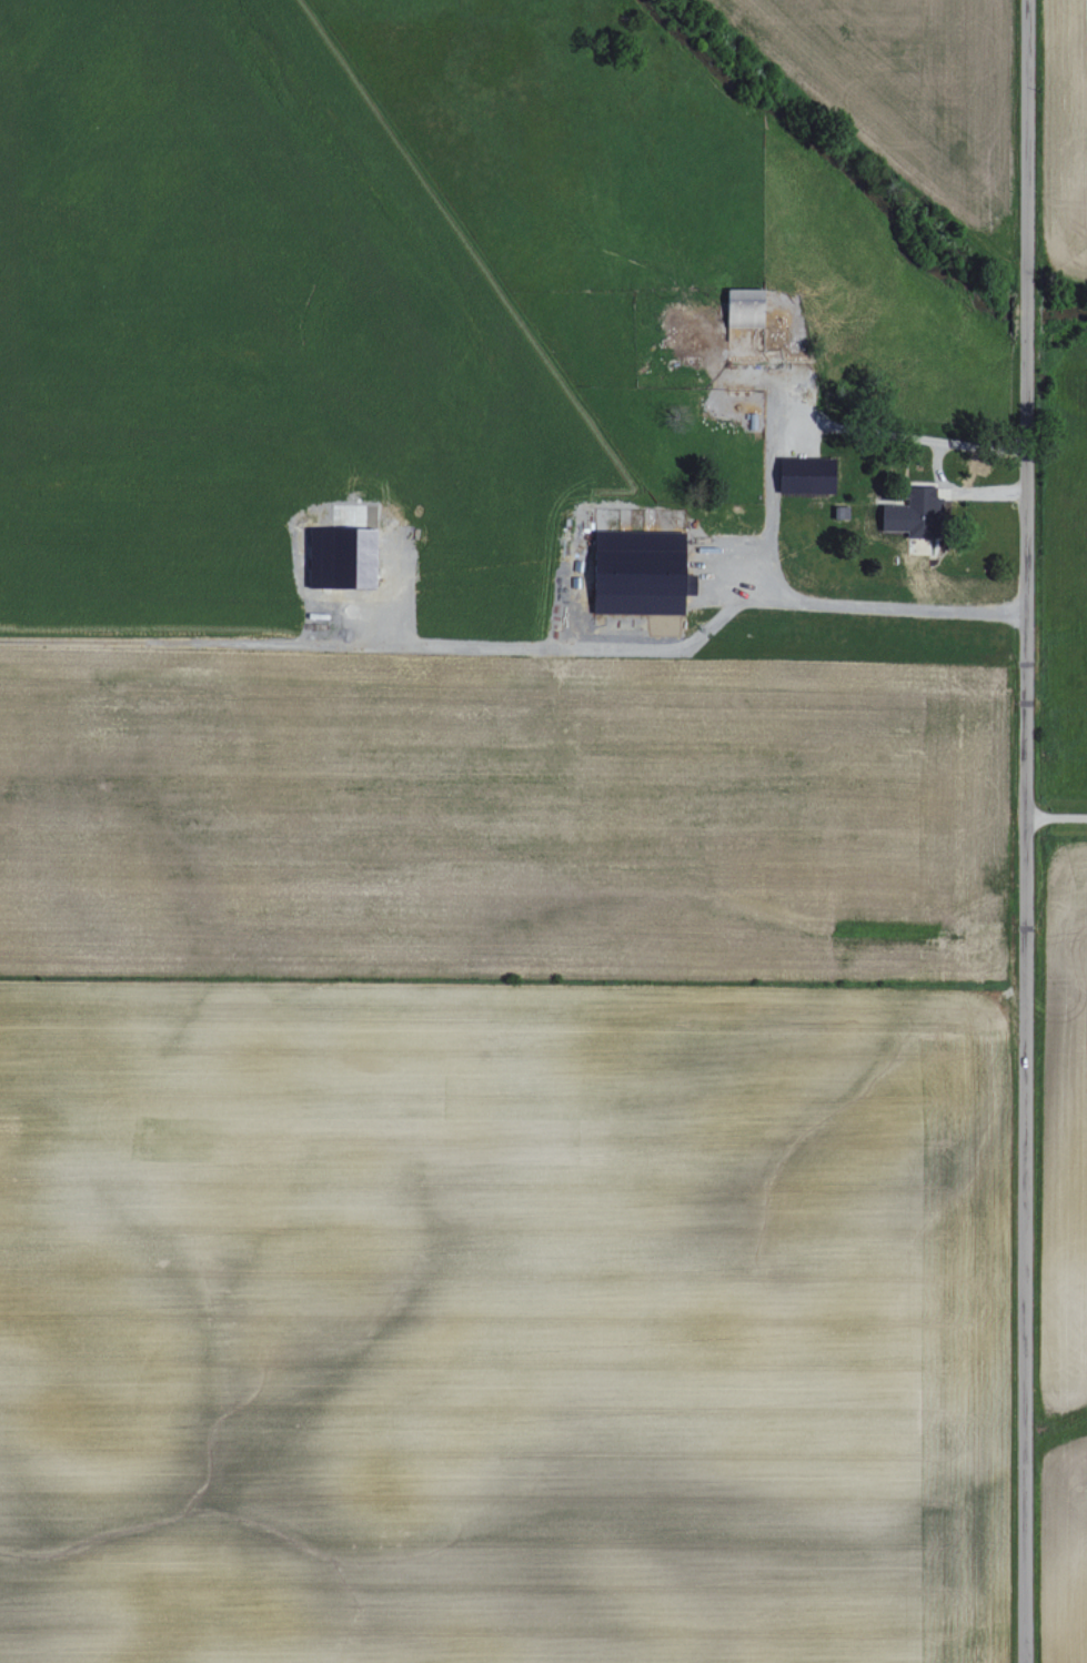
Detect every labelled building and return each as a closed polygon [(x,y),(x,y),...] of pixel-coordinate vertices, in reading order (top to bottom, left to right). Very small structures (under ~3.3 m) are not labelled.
[(762,289),(725,290),(726,329),(763,328),(762,289)] [(833,460),(799,461),(799,476),(777,476),(778,494),(834,493),(833,460)] [(881,506),(881,530),(906,531),(906,537),(933,538),(933,487),(909,487),(909,506),(881,506)] [(848,507),(834,507),(834,519),(848,519),(848,507)]
